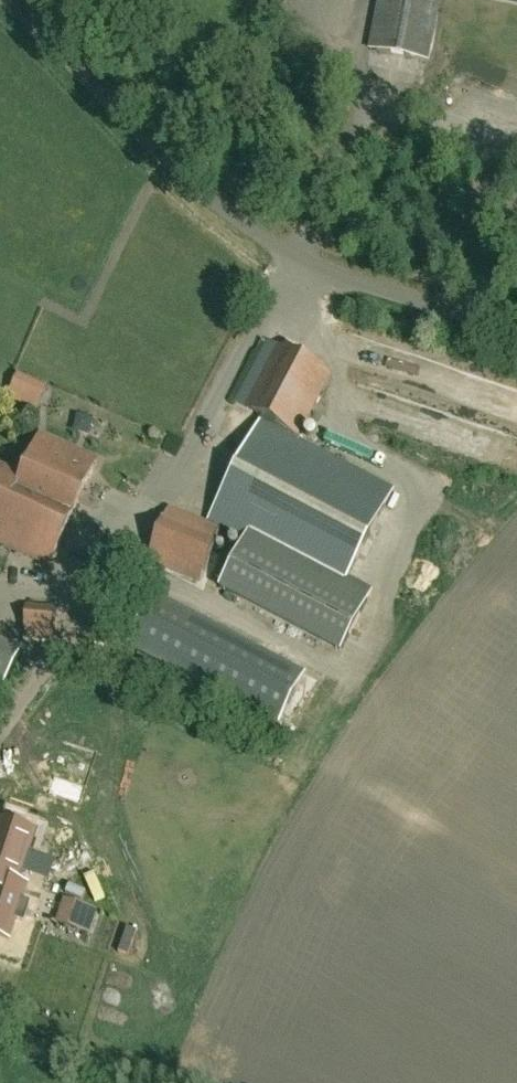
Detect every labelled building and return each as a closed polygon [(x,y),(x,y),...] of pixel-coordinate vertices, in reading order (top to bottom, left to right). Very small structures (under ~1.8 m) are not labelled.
[(370,50),(427,60),(438,0),(379,0),(370,50)] [(36,412),(47,388),(18,375),(7,399),(36,412)] [(261,423),(210,521),(244,539),(218,589),(341,653),(374,590),(348,577),(392,491),(261,423)] [(0,529),(0,544),(49,565),(95,461),(40,435),(22,477),(28,480),(12,516),(0,510),(0,518),(4,519),(0,529)] [(22,477),(0,468),(0,510),(12,516),(28,480),(22,477)] [(199,581),(220,531),(169,509),(148,560),(199,581)] [(279,723),(305,674),(155,595),(129,644),(279,723)] [(25,637),(54,639),(56,611),(27,609),(25,637)] [(0,646),(0,692),(1,693),(22,653),(2,643),(0,646)] [(74,804),(80,784),(55,776),(49,795),(74,804)] [(9,938),(15,919),(20,920),(26,901),(21,900),(23,896),(27,883),(20,881),(23,872),(24,871),(28,873),(34,854),(30,853),(30,852),(37,831),(0,819),(0,936),(9,938)] [(98,911),(64,900),(57,922),(91,933),(98,911)]
